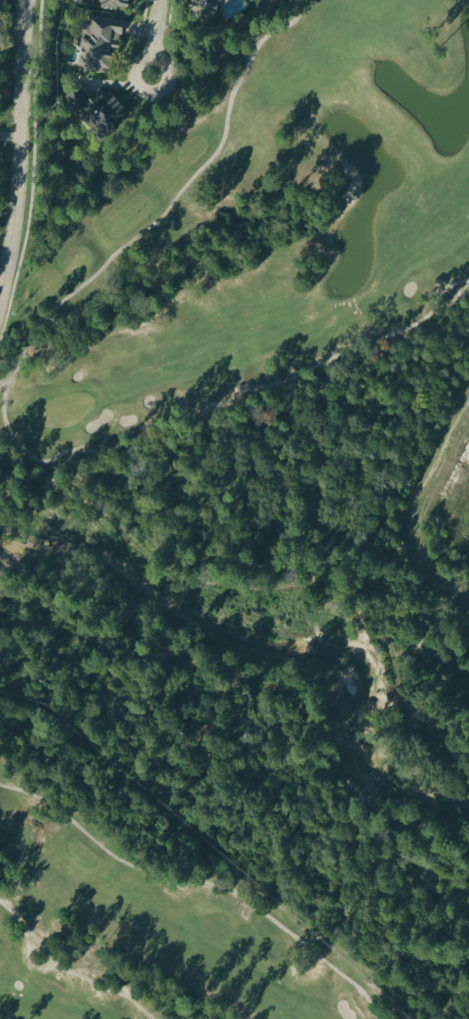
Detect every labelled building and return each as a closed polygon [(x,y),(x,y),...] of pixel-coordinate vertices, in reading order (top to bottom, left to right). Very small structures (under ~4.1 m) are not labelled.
[(133,0),(97,0),(96,12),(116,14),(117,9),(131,11),(133,0)] [(117,77),(125,21),(88,16),(80,71),(117,77)]
